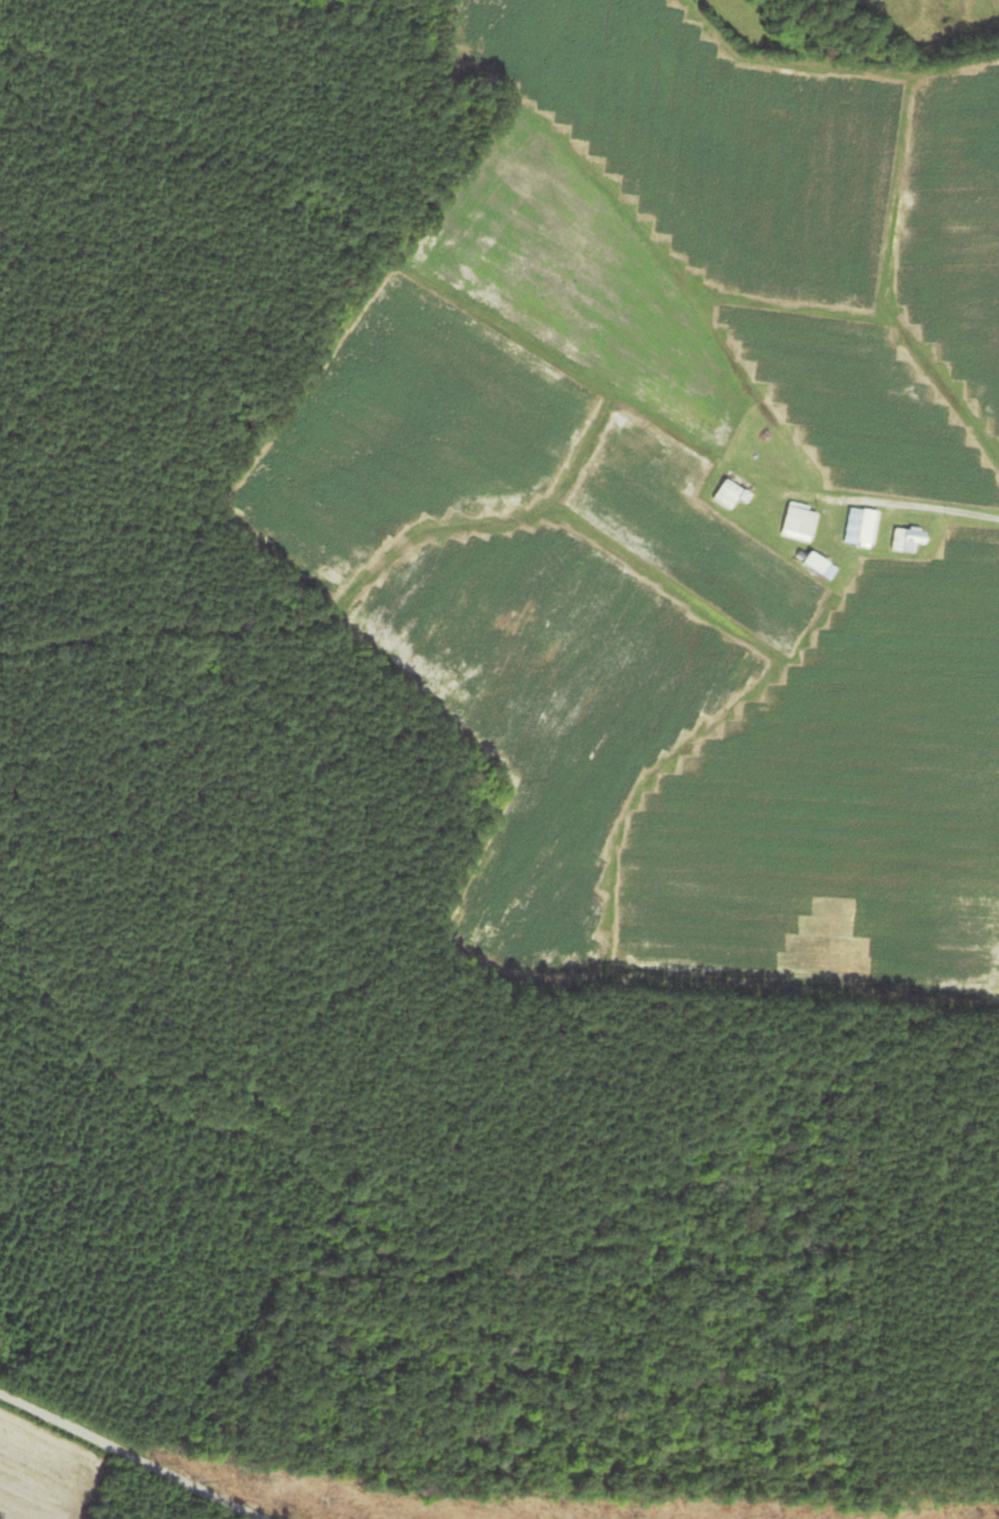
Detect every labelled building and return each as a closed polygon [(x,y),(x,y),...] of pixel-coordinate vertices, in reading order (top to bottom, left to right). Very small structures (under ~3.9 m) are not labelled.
[(734,500),(741,504),(752,489),(742,482),(738,488),(723,478),(709,498),(726,511),(734,500)] [(807,542),(815,508),(785,502),(778,536),(807,542)] [(852,543),(869,547),(877,513),(860,509),(852,543)] [(911,556),(914,545),(917,546),(921,533),(893,526),(887,549),(911,556)] [(817,575),(825,564),(806,552),(798,563),(817,575)]
